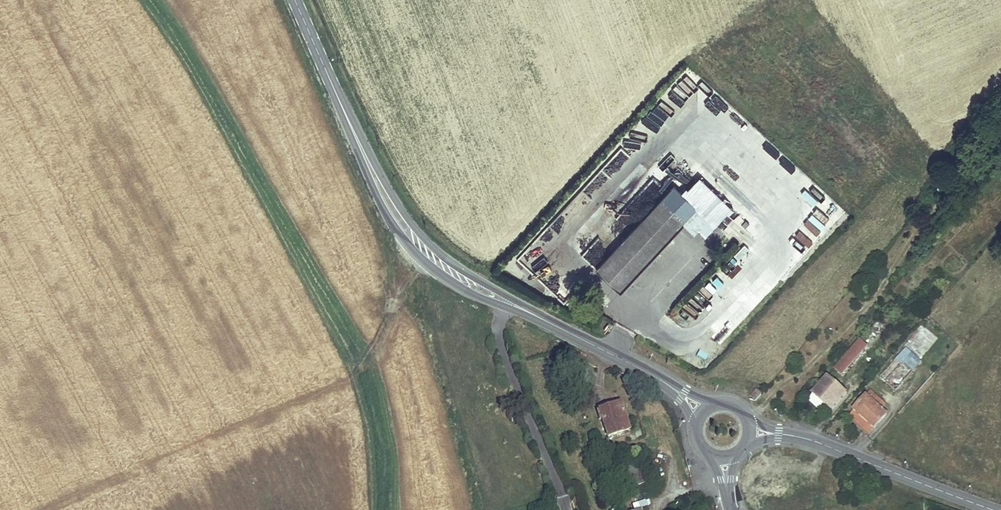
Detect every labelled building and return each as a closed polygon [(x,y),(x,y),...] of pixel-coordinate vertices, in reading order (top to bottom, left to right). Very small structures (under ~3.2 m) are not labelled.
[(674,186),(597,270),(619,291),(697,207),(674,186)] [(616,229),(622,222),(617,217),(608,226),(620,238),(623,235),(616,229)] [(823,220),(817,223),(825,238),(831,235),(823,220)] [(803,234),(810,249),(819,244),(812,230),(803,234)] [(598,259),(604,254),(591,241),(586,246),(598,259)] [(741,261),(748,248),(742,244),(734,257),(741,261)] [(784,258),(787,271),(793,270),(790,256),(784,258)] [(746,322),(756,313),(746,302),(736,311),(746,322)] [(860,341),(834,370),(842,377),(868,348),(860,341)] [(894,390),(920,361),(906,348),(880,378),(894,390)] [(828,379),(813,395),(831,411),(845,395),(828,379)] [(755,400),(760,395),(755,391),(751,396),(755,400)] [(870,393),(854,411),(875,429),(887,416),(880,410),(884,406),(870,393)] [(620,403),(612,405),(614,413),(608,415),(609,417),(602,419),(608,437),(629,430),(620,403)] [(599,409),(602,419),(609,417),(608,415),(614,413),(612,405),(599,409)] [(875,429),(854,411),(850,416),(871,434),(875,429)] [(629,488),(646,482),(638,458),(621,464),(629,488)]
